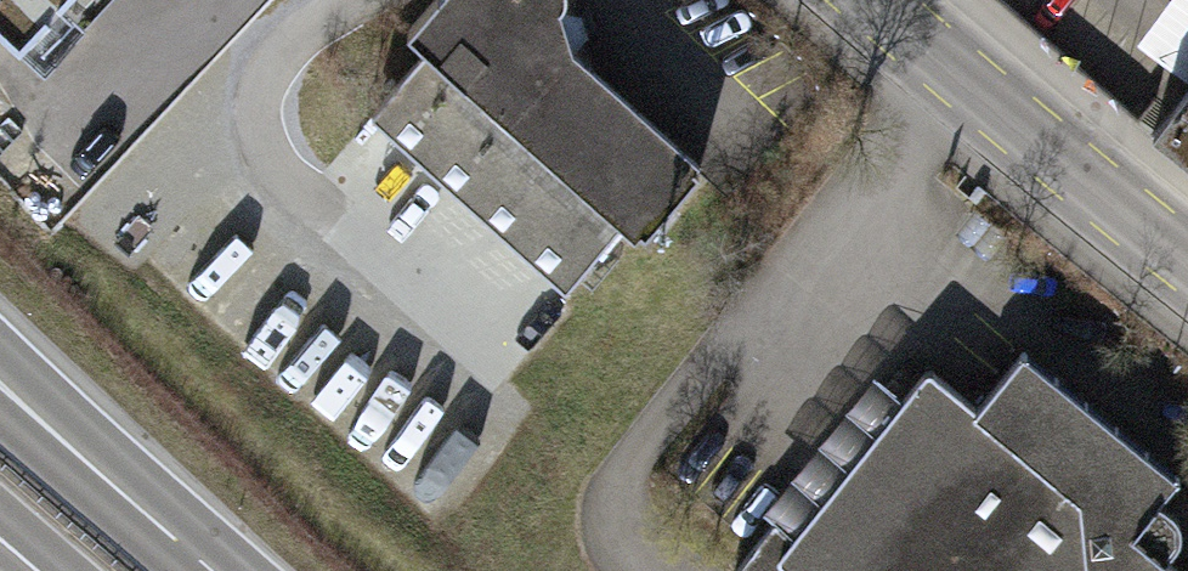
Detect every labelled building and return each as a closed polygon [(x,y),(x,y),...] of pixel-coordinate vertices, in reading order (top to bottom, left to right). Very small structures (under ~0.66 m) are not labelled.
[(20,45),(62,0),(0,0),(0,26),(20,45)] [(429,46),(623,220),(636,232),(643,224),(647,228),(700,170),(695,167),(700,161),(574,48),(562,8),(565,0),(434,0),(409,27),(429,46)] [(1138,39),(1187,77),(1187,0),(1167,0),(1161,7),(1159,10),(1138,39)] [(581,13),(562,8),(574,48),(587,34),(581,13)] [(567,282),(623,220),(429,46),(373,107),(567,282)] [(1150,130),(1187,160),(1187,80),(1150,130)] [(779,524),(742,570),(1177,570),(1167,564),(1180,545),(1180,533),(1180,523),(1162,504),(1180,483),(1027,356),(979,413),(931,374),(907,404),(797,539),(779,524)] [(766,514),(779,524),(797,539),(907,404),(876,379),(766,514)]
